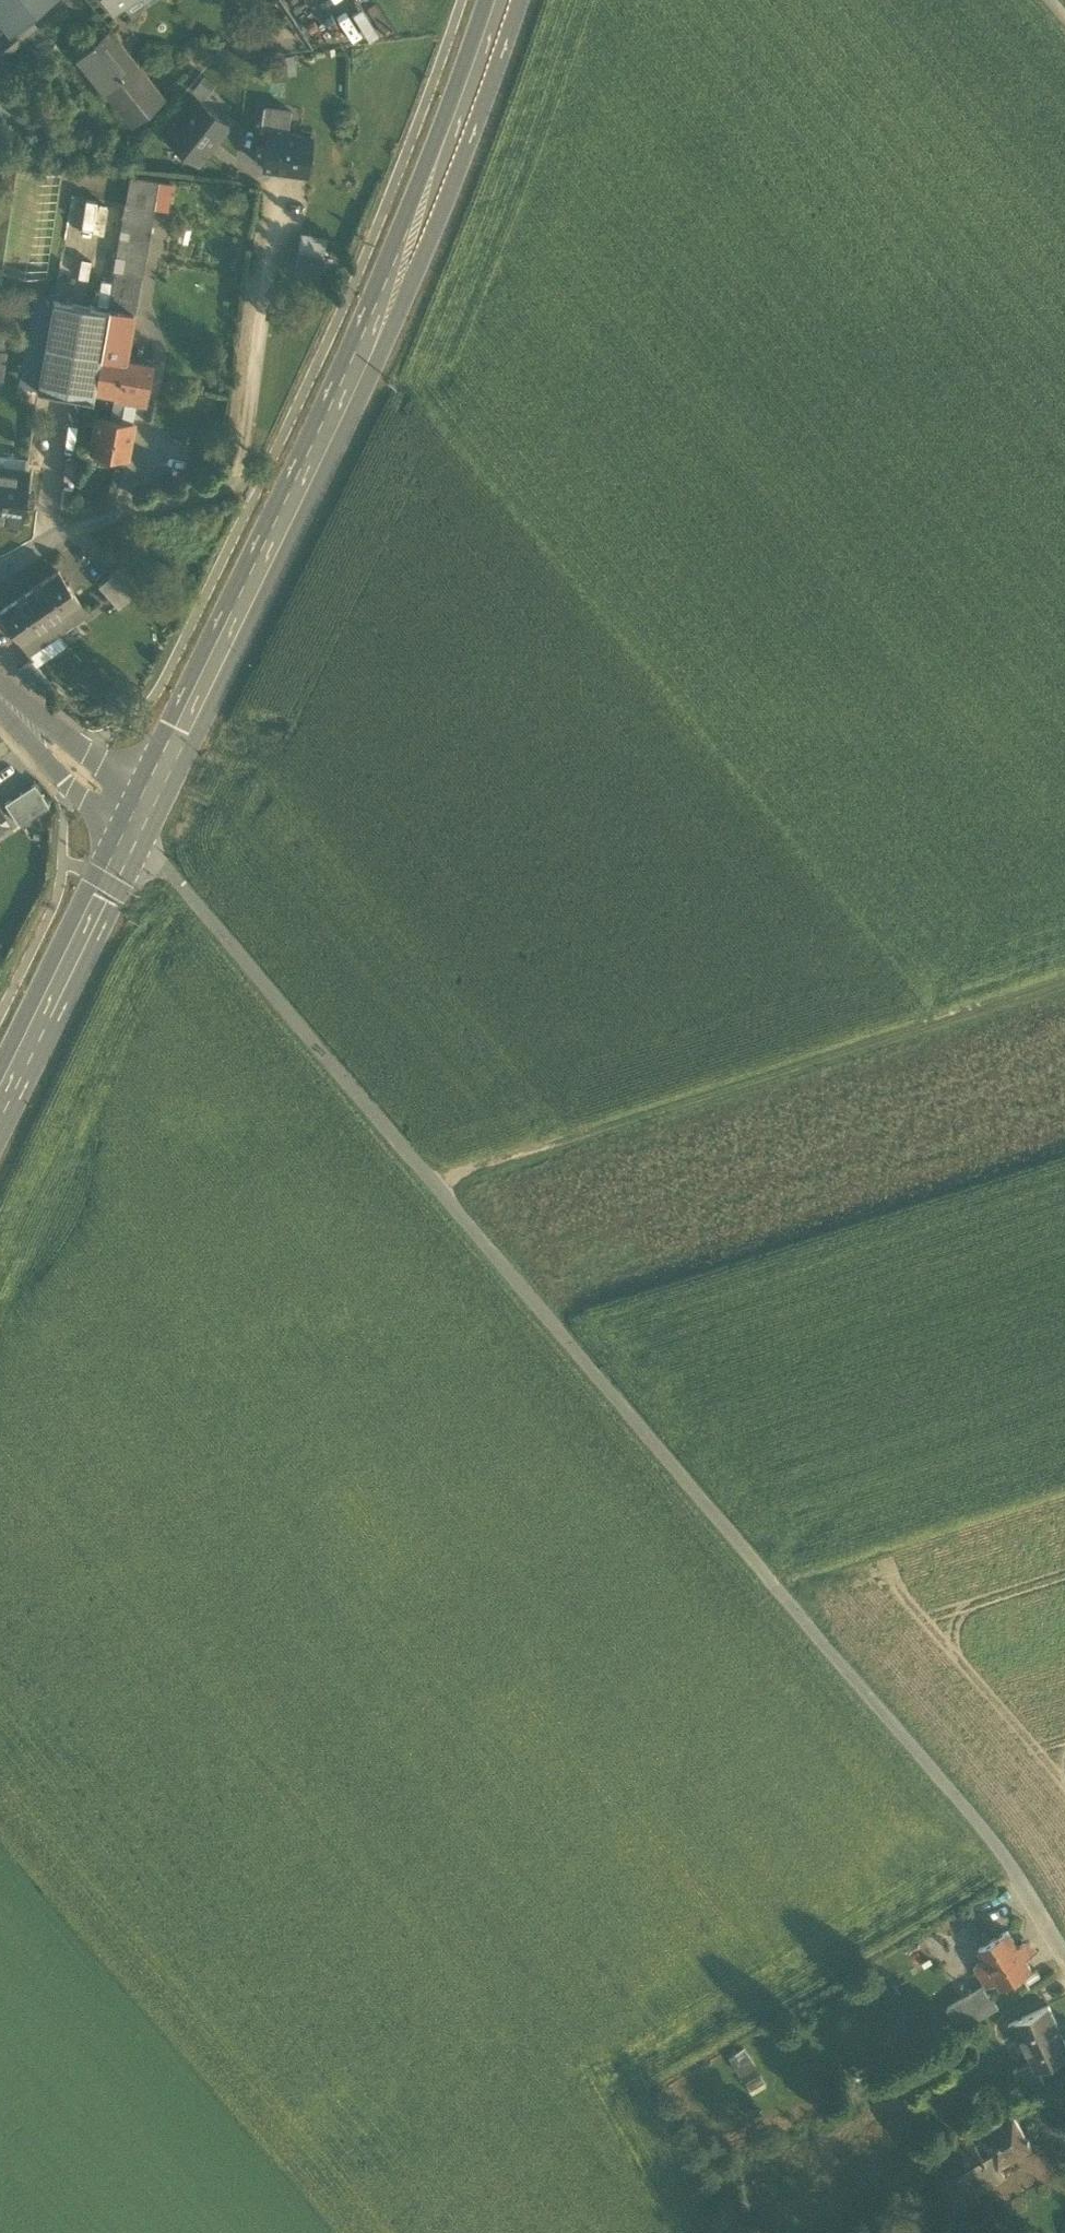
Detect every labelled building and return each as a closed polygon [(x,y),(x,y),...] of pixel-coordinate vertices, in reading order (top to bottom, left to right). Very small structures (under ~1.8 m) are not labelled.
[(10,35),(15,31),(32,17),(53,0),(0,0),(0,22),(8,32),(10,35)] [(39,26),(32,17),(15,31),(23,40),(39,26)] [(28,49),(30,47),(49,32),(49,31),(43,23),(39,26),(23,40),(21,41),(28,49)] [(76,55),(132,124),(166,97),(110,28),(76,55)] [(8,32),(0,38),(0,59),(21,41),(23,40),(15,31),(10,35),(8,32)] [(62,47),(49,32),(30,47),(43,63),(62,47)] [(295,72),(293,53),(276,55),(278,74),(295,72)] [(215,83),(203,74),(192,88),(203,98),(215,83)] [(0,90),(0,119),(14,107),(0,90)] [(165,137),(198,163),(229,124),(196,98),(165,137)] [(267,130),(288,133),(291,109),(263,105),(259,130),(267,132),(267,130)] [(262,166),(307,173),(313,137),(288,133),(267,130),(267,132),(262,166)] [(131,175),(108,306),(132,310),(132,312),(135,312),(154,206),(158,180),(131,175)] [(172,183),(158,180),(154,206),(167,208),(172,183)] [(298,249),(323,254),(326,237),(301,232),(298,249)] [(319,277),(323,254),(298,249),(293,272),(319,277)] [(18,384),(37,388),(53,300),(33,297),(18,384)] [(87,397),(92,397),(94,386),(100,354),(106,322),(108,309),(53,300),(37,388),(87,397)] [(106,322),(100,354),(123,358),(132,312),(132,310),(108,306),(108,309),(106,322)] [(115,395),(111,417),(130,420),(134,398),(144,400),(145,395),(151,363),(123,358),(100,354),(94,386),(116,390),(115,395)] [(132,421),(130,420),(111,417),(99,414),(92,451),(125,457),(132,421)] [(20,524),(26,477),(0,473),(0,521),(20,524)] [(97,585),(117,608),(138,590),(119,567),(97,585)] [(29,591),(57,631),(58,632),(73,622),(66,612),(77,604),(84,614),(87,612),(58,571),(29,591)] [(57,631),(29,591),(1,611),(22,641),(35,632),(42,642),(57,631)] [(66,612),(73,622),(84,614),(77,604),(66,612)] [(66,644),(58,632),(57,631),(42,642),(28,651),(37,663),(66,644)] [(35,632),(22,641),(28,651),(42,642),(35,632)] [(34,782),(4,801),(19,823),(48,804),(34,782)] [(997,1979),(1002,1986),(1030,1970),(1007,1932),(979,1948),(985,1959),(977,1964),(989,1984),(997,1979)] [(957,2001),(971,2024),(1000,2007),(992,1993),(988,1995),(982,1986),(957,2001)] [(1038,2069),(1064,2056),(1064,2042),(1049,2007),(1016,2022),(1019,2029),(1012,2032),(1015,2041),(1023,2037),(1038,2069)] [(887,2037),(894,2048),(911,2038),(905,2027),(887,2037)] [(1002,2085),(1011,2102),(1044,2083),(1038,2069),(1002,2085)] [(1031,2148),(1013,2118),(1001,2125),(1000,2124),(993,2128),(996,2133),(993,2134),(989,2127),(979,2132),(981,2135),(980,2136),(982,2141),(977,2144),(971,2134),(948,2148),(947,2147),(935,2154),(934,2153),(923,2159),(957,2216),(979,2203),(975,2195),(970,2187),(989,2176),(994,2184),(1004,2178),(998,2167),(1031,2148)] [(1064,2151),(1064,2125),(1049,2120),(1041,2145),(1064,2152),(1064,2151)] [(970,2187),(975,2195),(994,2184),(989,2176),(970,2187)] [(936,2200),(931,2192),(921,2198),(926,2206),(936,2200)]
